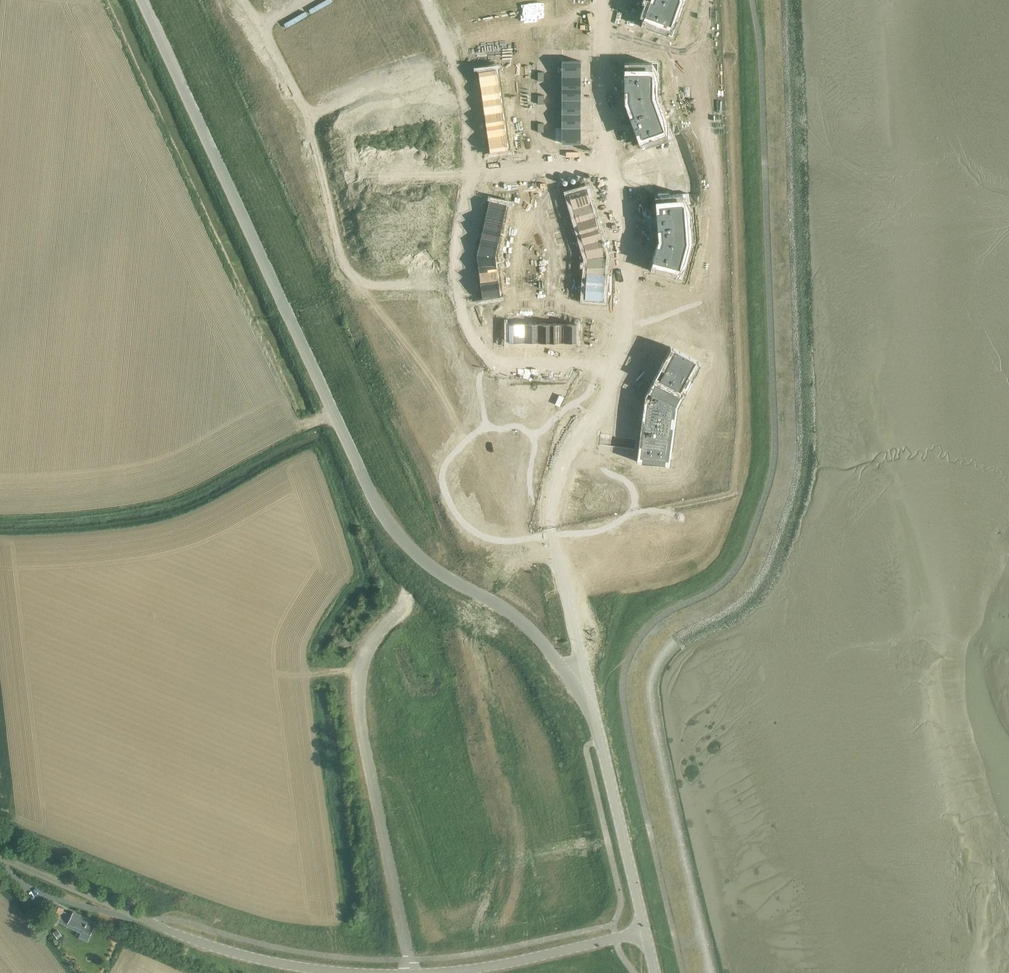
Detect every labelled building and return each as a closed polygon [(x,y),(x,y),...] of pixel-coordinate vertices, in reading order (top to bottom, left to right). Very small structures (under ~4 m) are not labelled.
[(644,15),(647,16),(649,17),(647,21),(645,27),(653,30),(667,35),(668,33),(672,19),(675,13),(676,13),(677,14),(678,12),(680,6),(681,4),(678,3),(679,0),(655,0),(654,1),(652,1),(650,0),(648,5),(647,9),(646,10),(644,15)] [(581,61),(562,61),(562,77),(581,77),(581,76),(581,75),(581,73),(581,61)] [(627,73),(624,73),(624,78),(624,79),(624,80),(624,83),(624,84),(624,90),(629,90),(629,91),(629,101),(631,106),(634,115),(630,117),(632,123),(633,126),(634,127),(634,128),(636,133),(638,132),(640,131),(644,142),(646,147),(651,145),(657,143),(663,141),(667,139),(662,125),(662,124),(665,123),(664,120),(664,121),(661,113),(659,114),(657,109),(656,106),(652,97),(652,96),(652,95),(652,94),(652,89),(655,89),(655,81),(655,79),(652,79),(652,78),(652,66),(652,63),(638,63),(629,63),(629,67),(629,73),(627,73)] [(489,69),(478,71),(480,82),(480,86),(499,84),(497,68),(489,69)] [(581,77),(562,77),(562,88),(581,88),(581,82),(581,79),(581,77)] [(499,84),(480,86),(482,100),(501,98),(499,84)] [(581,88),(562,88),(562,100),(581,100),(581,97),(581,95),(581,88)] [(501,98),(482,100),(483,108),(484,114),(503,111),(501,98)] [(581,100),(562,100),(562,114),(581,114),(581,103),(581,101),(581,100)] [(503,111),(484,114),(486,126),(505,123),(503,112),(503,111)] [(581,114),(562,114),(562,128),(581,128),(581,127),(581,125),(581,114)] [(505,123),(486,126),(488,137),(506,134),(505,123)] [(581,128),(562,128),(562,143),(581,143),(581,131),(581,129),(581,128)] [(506,134),(488,137),(490,152),(509,150),(506,134)] [(587,188),(569,193),(573,208),(591,203),(587,188)] [(654,255),(653,260),(655,261),(657,262),(656,265),(654,272),(677,278),(677,276),(680,264),(681,262),(681,261),(683,256),(683,255),(685,256),(687,248),(688,249),(688,248),(688,247),(687,246),(685,246),(686,242),(686,238),(686,237),(689,237),(688,230),(688,228),(688,227),(688,225),(685,226),(685,225),(685,219),(686,219),(687,219),(687,211),(687,210),(687,209),(684,209),(683,194),(678,194),(669,195),(666,195),(660,196),(660,197),(661,212),(656,212),(657,217),(657,218),(657,222),(658,229),(660,228),(662,228),(663,232),(663,240),(663,241),(662,243),(661,246),(659,245),(657,245),(655,250),(655,251),(654,255)] [(489,200),(486,215),(504,219),(508,204),(489,200)] [(591,203),(573,208),(577,222),(595,217),(595,216),(591,203)] [(486,215),(483,226),(502,231),(504,219),(486,215)] [(595,217),(577,222),(580,233),(598,228),(598,227),(595,217)] [(483,226),(480,238),(499,242),(502,231),(483,226)] [(598,228),(580,233),(583,244),(601,239),(598,228)] [(480,238),(477,255),(496,256),(499,242),(480,238)] [(601,239),(583,244),(587,258),(606,256),(604,248),(601,239)] [(496,256),(477,255),(479,273),(498,270),(496,256)] [(586,272),(605,273),(606,256),(587,258),(586,272)] [(498,270),(479,273),(480,284),(499,282),(498,270)] [(585,284),(604,285),(605,273),(586,272),(585,284)] [(499,282),(480,284),(482,299),(501,297),(499,282)] [(585,284),(584,299),(603,301),(604,293),(604,285),(585,284)] [(538,323),(524,324),(524,342),(532,342),(538,342),(538,323)] [(550,323),(538,323),(538,342),(542,342),(550,342),(550,323)] [(550,323),(550,342),(555,342),(561,342),(561,323),(550,323)] [(577,323),(561,323),(561,342),(568,342),(577,342),(577,323)] [(524,324),(509,324),(509,332),(509,342),(524,342),(524,324)] [(639,439),(642,439),(641,448),(640,456),(643,456),(642,461),(642,462),(665,465),(665,464),(665,461),(665,459),(668,460),(672,427),(671,427),(670,426),(671,421),(671,420),(671,417),(671,416),(673,416),(674,416),(674,415),(673,415),(674,413),(675,407),(675,405),(676,403),(678,399),(680,396),(681,395),(680,394),(678,394),(680,390),(681,389),(681,388),(682,386),(683,384),(684,385),(685,386),(686,385),(689,377),(690,377),(690,376),(691,374),(695,367),(696,366),(694,365),(693,365),(695,361),(695,362),(696,360),(683,353),(673,348),(670,353),(668,358),(666,357),(665,359),(663,361),(661,365),(659,368),(658,370),(660,371),(661,371),(660,373),(658,378),(655,383),(653,387),(650,392),(652,393),(651,398),(650,401),(649,401),(645,401),(644,401),(645,401),(644,404),(644,407),(645,407),(647,407),(646,412),(645,417),(645,419),(645,420),(644,423),(644,424),(643,424),(641,424),(641,429),(640,434),(640,437),(639,439)] [(53,899),(55,895),(46,891),(44,895),(53,899)] [(45,919),(55,924),(63,908),(52,903),(45,919)] [(73,911),(67,923),(73,927),(74,926),(82,930),(79,936),(87,940),(96,922),(73,911)] [(58,929),(53,933),(58,939),(62,936),(58,929)]
